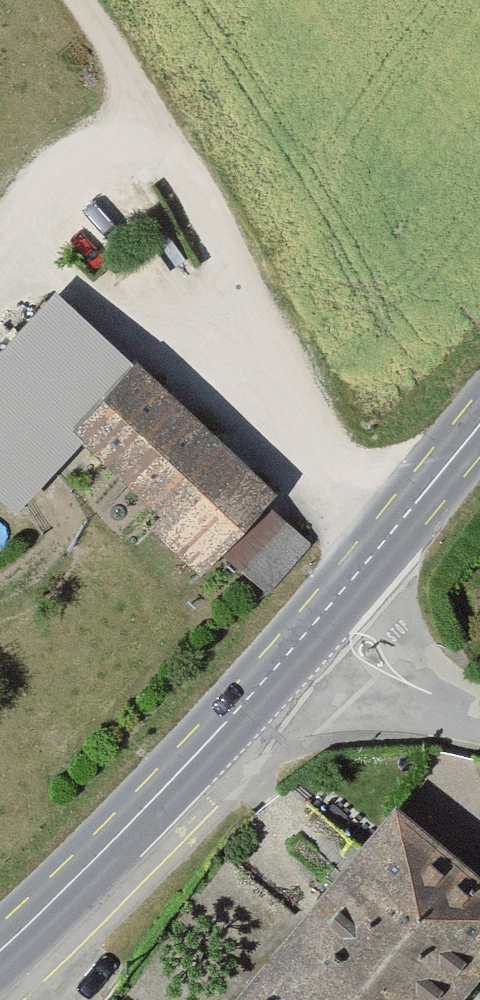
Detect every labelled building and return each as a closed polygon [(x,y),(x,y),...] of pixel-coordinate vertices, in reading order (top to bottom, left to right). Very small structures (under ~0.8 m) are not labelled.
[(4,516),(71,446),(152,520),(141,535),(186,576),(268,492),(46,292),(0,343),(0,512),(4,516)] [(225,999),(447,999),(479,958),(479,885),(387,806),(225,999)]
